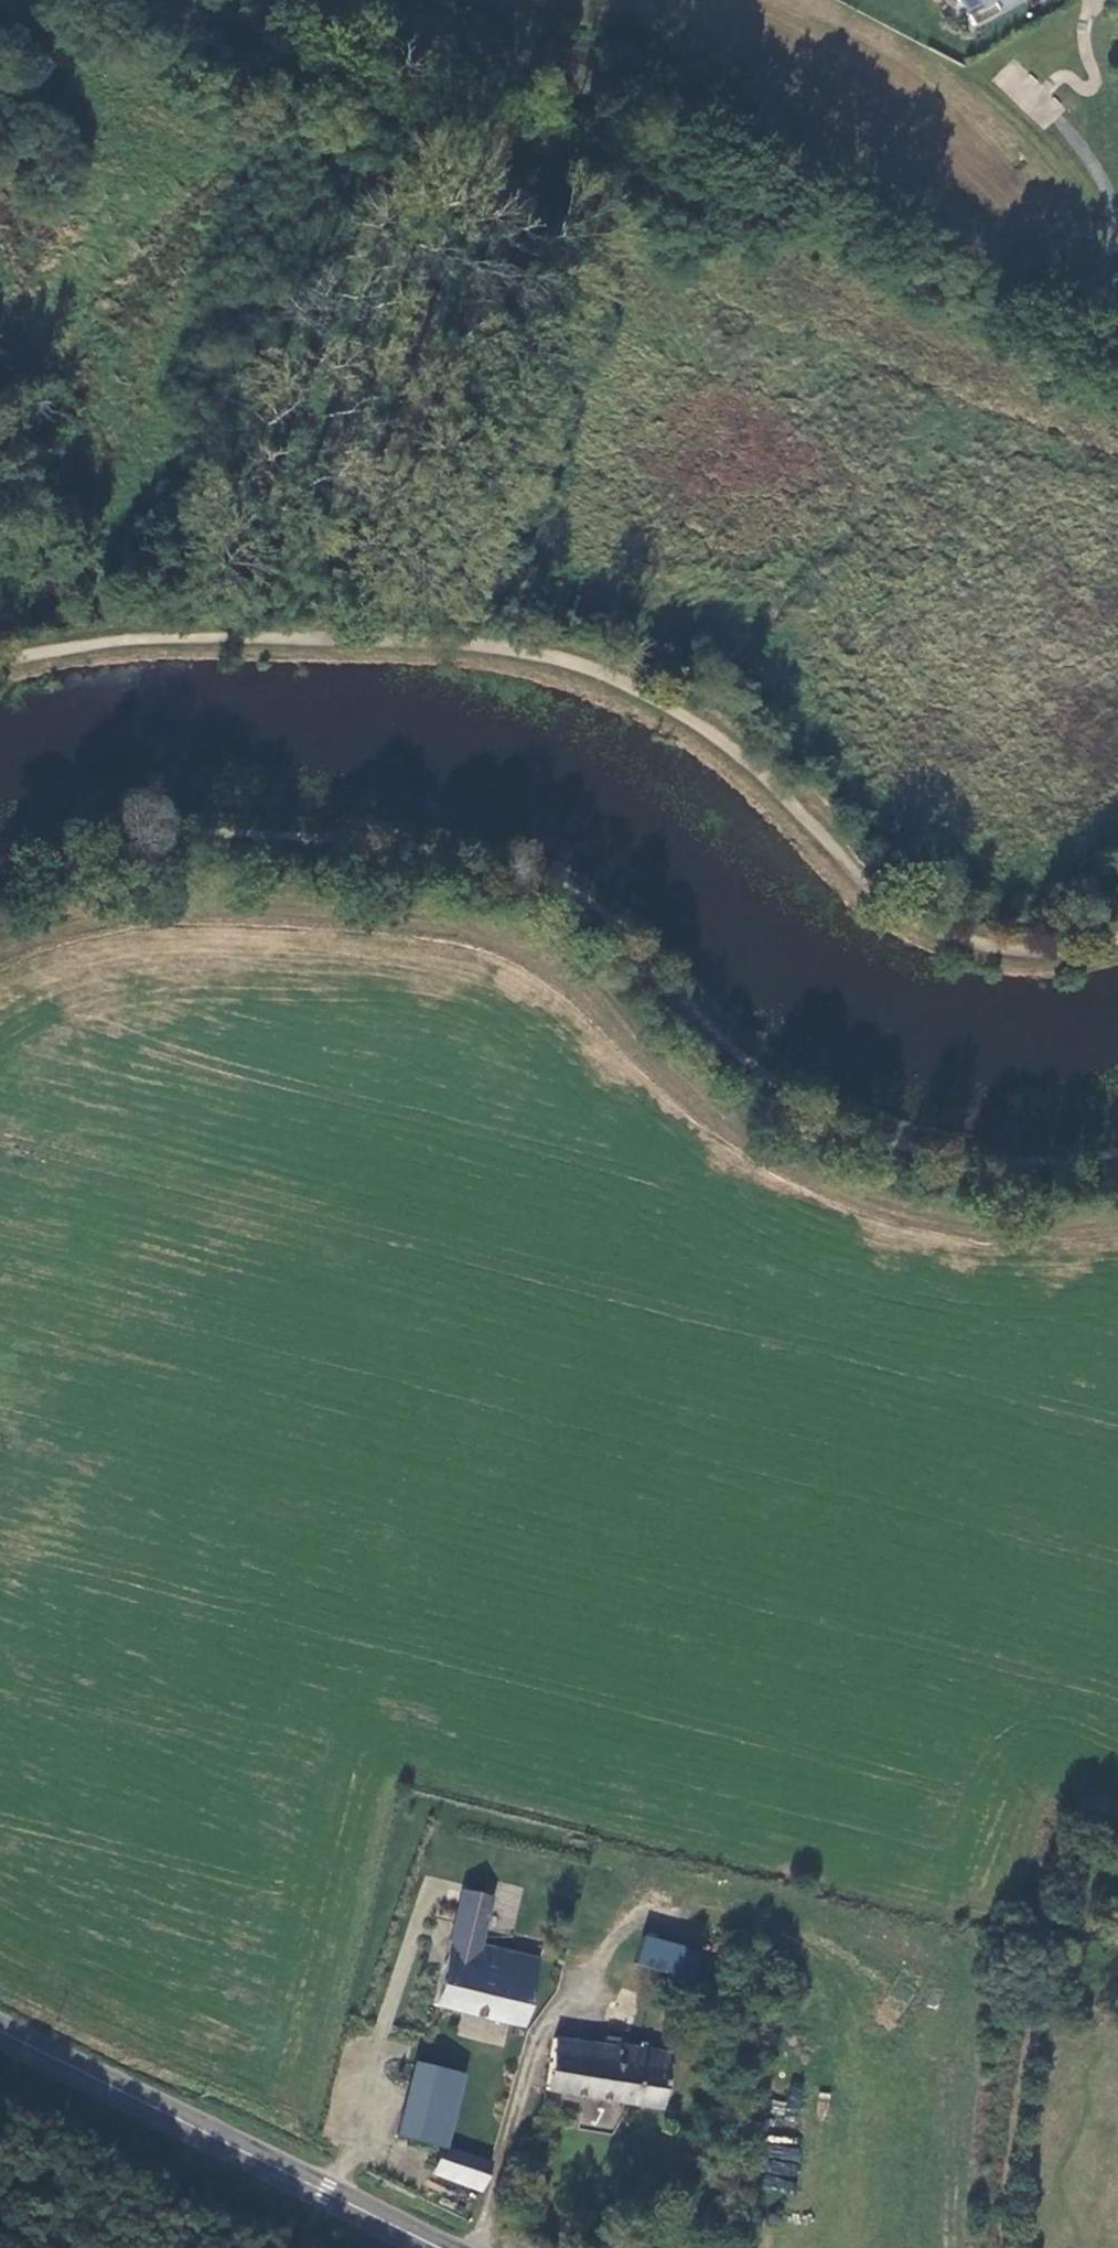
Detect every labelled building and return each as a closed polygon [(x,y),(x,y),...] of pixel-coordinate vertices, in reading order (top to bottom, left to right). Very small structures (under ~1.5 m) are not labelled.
[(970,27),(971,28),(1020,1),(1019,0),(955,0),(970,27)] [(636,1963),(693,1981),(702,1951),(645,1934),(636,1963)] [(428,2011),(464,2020),(515,2032),(522,1999),(552,2006),(559,1972),(445,1946),(428,2011)] [(409,2072),(450,2082),(464,2020),(428,2011),(424,2009),(409,2072)] [(541,2092),(541,2095),(656,2114),(666,2057),(612,2047),(611,2054),(549,2042),(546,2059),(541,2092)] [(409,2072),(391,2142),(439,2152),(432,2174),(477,2192),(486,2166),(461,2157),(476,2089),(450,2082),(409,2072)]
